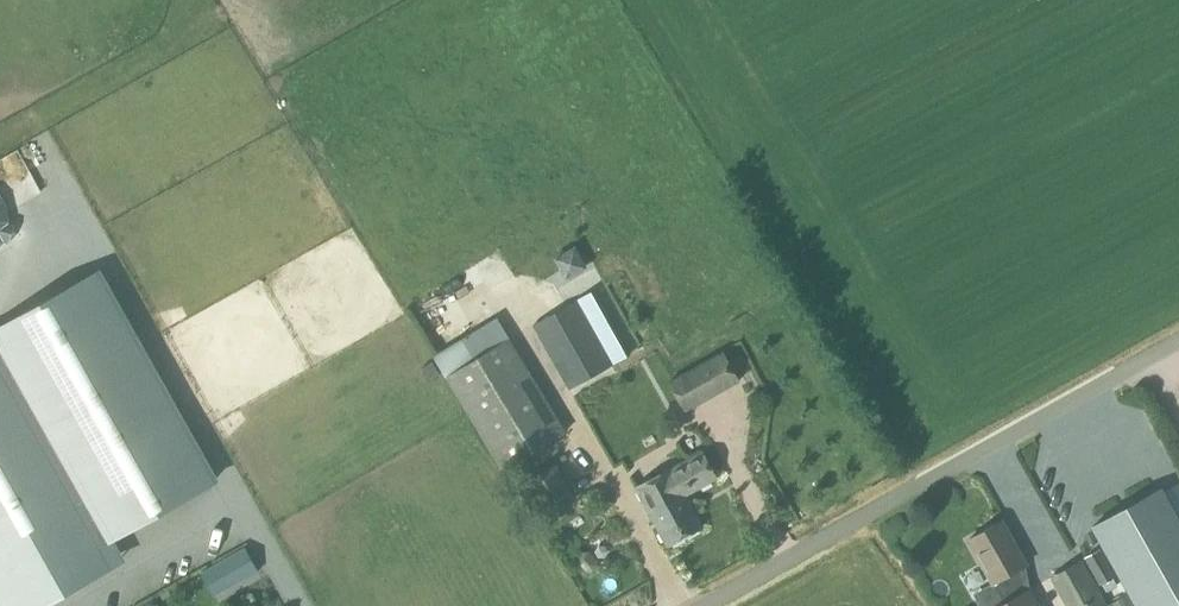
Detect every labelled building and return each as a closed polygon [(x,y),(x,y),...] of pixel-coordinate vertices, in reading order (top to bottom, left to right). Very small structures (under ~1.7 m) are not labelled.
[(0,327),(0,597),(2,601),(214,482),(213,480),(209,482),(209,483),(183,497),(102,354),(132,337),(97,272),(0,327)] [(533,325),(569,390),(614,364),(578,300),(533,325)] [(503,469),(566,431),(497,316),(434,354),(503,469)] [(723,351),(669,381),(686,412),(741,381),(723,351)] [(704,452),(638,487),(668,545),(704,526),(687,494),(717,478),(704,452)] [(526,479),(547,516),(576,499),(558,463),(526,479)] [(1093,526),(1138,605),(1178,605),(1178,518),(1162,487),(1093,526)] [(1004,520),(970,540),(994,583),(1006,576),(1028,563),(1004,520)] [(214,596),(259,571),(245,547),(200,572),(214,596)] [(1115,576),(1100,550),(1085,557),(1100,584),(1115,576)] [(587,571),(592,571),(597,566),(596,559),(590,551),(583,551),(578,556),(578,563),(587,571)] [(1066,605),(1129,605),(1123,595),(1107,604),(1083,559),(1050,578),(1066,605)] [(1031,587),(997,605),(1042,605),(1031,587)] [(122,604),(123,605),(146,605),(159,600),(154,589),(122,604)]
